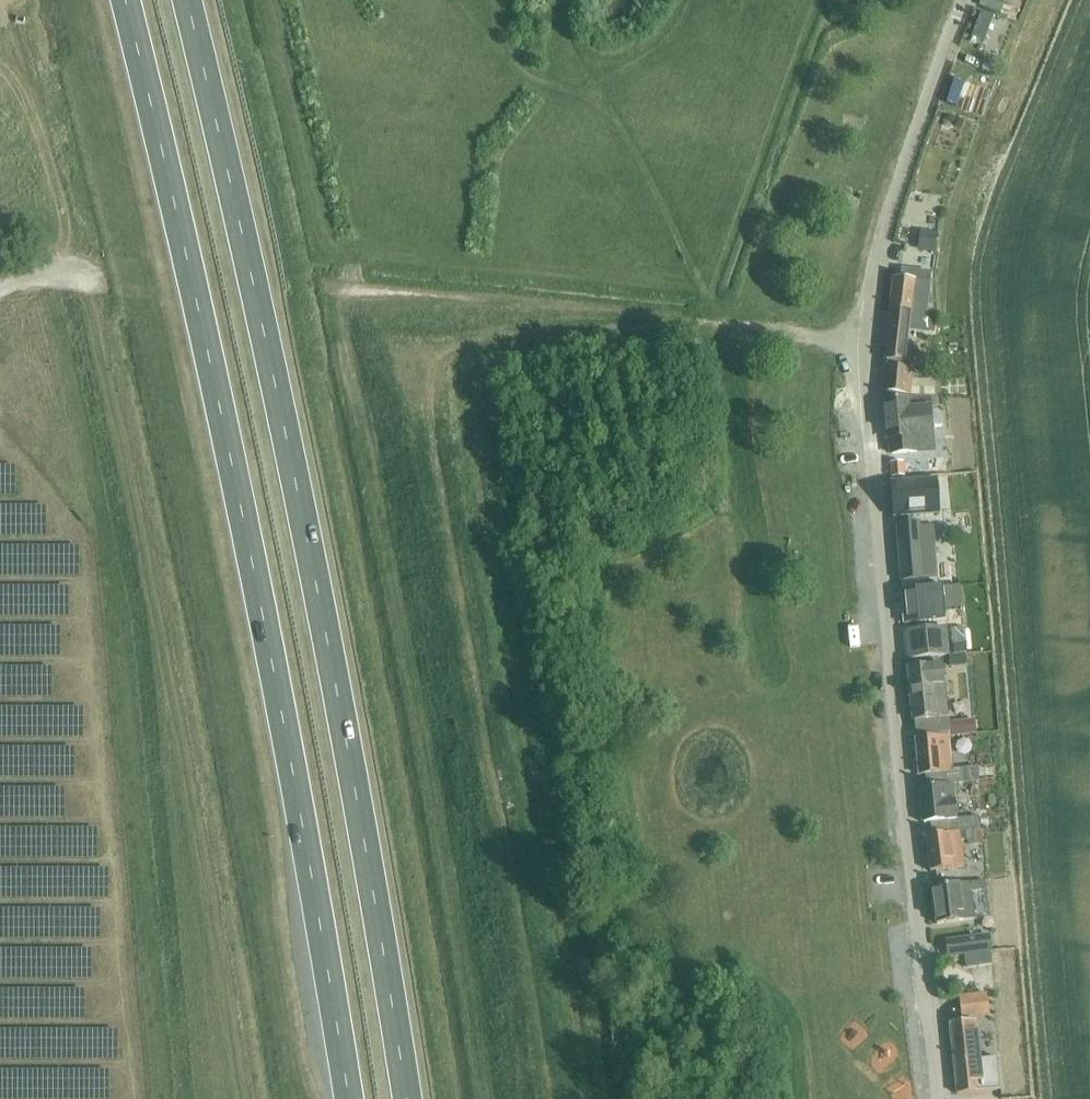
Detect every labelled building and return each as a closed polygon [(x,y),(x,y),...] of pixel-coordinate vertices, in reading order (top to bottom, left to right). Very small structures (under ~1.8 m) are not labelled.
[(1002,14),(1006,3),(998,0),(983,0),(980,6),(1002,14)] [(922,252),(935,253),(937,235),(923,234),(922,252)] [(894,279),(891,312),(927,316),(932,274),(902,271),(901,279),(894,279)] [(927,316),(891,312),(885,361),(906,364),(910,333),(934,336),(936,318),(927,316)] [(882,393),(936,397),(937,382),(912,380),(913,370),(884,367),(882,393)] [(887,401),(891,441),(893,468),(892,468),(893,477),(901,476),(901,468),(907,468),(905,453),(934,451),(930,409),(909,411),(908,399),(887,401)] [(891,484),(893,517),(939,514),(937,480),(891,484)] [(901,583),(938,579),(933,527),(920,527),(920,524),(896,525),(901,583)] [(960,588),(943,589),(902,592),(904,625),(945,622),(944,609),(961,607),(960,588)] [(958,664),(970,664),(970,625),(958,625),(958,664)] [(905,632),(907,660),(947,656),(945,629),(905,632)] [(915,722),(916,737),(950,733),(949,719),(948,719),(943,666),(932,667),(932,666),(908,668),(913,722),(915,722)] [(971,718),(949,720),(950,733),(972,731),(971,718)] [(946,785),(955,785),(965,784),(964,769),(953,770),(950,737),(917,741),(920,775),(945,773),(946,785)] [(955,785),(946,785),(921,788),(925,824),(948,822),(950,834),(982,830),(981,818),(958,820),(955,785)] [(982,830),(950,834),(927,836),(930,872),(965,868),(962,840),(983,838),(982,830)] [(932,889),(937,924),(974,919),(970,892),(980,891),(979,883),(932,889)] [(948,942),(949,956),(992,951),(990,937),(948,942)] [(986,995),(960,997),(961,1017),(988,1014),(986,995)] [(976,1022),(950,1024),(957,1095),(980,1092),(1001,1089),(998,1059),(980,1061),(976,1022)]
